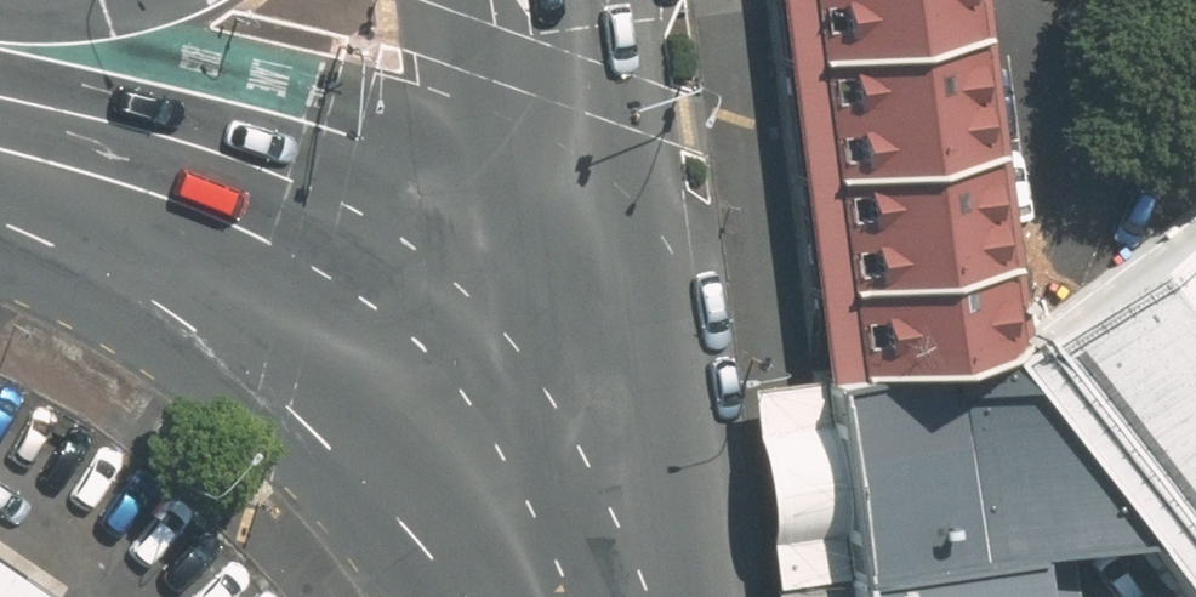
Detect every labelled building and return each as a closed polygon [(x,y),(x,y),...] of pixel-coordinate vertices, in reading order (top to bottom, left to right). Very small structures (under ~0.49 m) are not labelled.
[(812,382),(993,359),(1020,339),(977,0),(765,0),(812,382)] [(1020,339),(993,359),(1130,543),(1170,596),(1195,596),(1195,209),(1020,339)] [(812,382),(834,581),(1023,555),(1130,543),(993,359),(812,382)] [(834,581),(812,382),(739,392),(765,596),(836,596),(834,581)] [(834,581),(836,596),(1029,596),(1023,555),(834,581)] [(40,593),(0,566),(0,596),(38,596),(40,593)]
